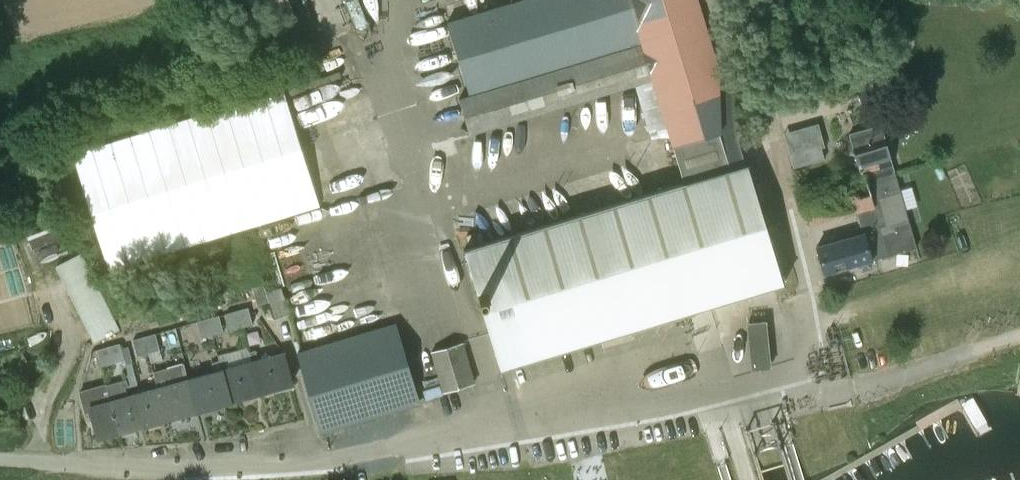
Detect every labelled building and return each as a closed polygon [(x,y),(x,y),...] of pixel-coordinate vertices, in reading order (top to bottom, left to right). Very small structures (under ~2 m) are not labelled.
[(359,28),(350,0),(321,0),(333,36),(359,28)] [(783,284),(747,164),(730,170),(720,137),(717,67),(697,0),(524,0),(447,23),(469,96),(459,99),(469,134),(636,84),(652,137),(668,130),(684,183),(464,250),(476,290),(475,291),(478,304),(481,304),(500,370),(783,284)] [(191,136),(226,132),(224,115),(189,119),(191,136)] [(886,174),(894,171),(881,125),(849,134),(859,171),(863,170),(866,180),(887,174),(886,174)] [(734,148),(741,145),(738,136),(731,138),(734,148)] [(790,156),(793,168),(825,160),(821,148),(790,156)] [(859,171),(799,188),(810,227),(856,213),(863,233),(816,246),(824,275),(872,261),(872,260),(916,248),(894,171),(886,174),(887,174),(866,180),(863,170),(859,171)] [(62,280),(88,268),(81,254),(56,267),(62,280)] [(62,280),(69,293),(94,280),(88,268),(62,280)] [(69,293),(75,305),(100,293),(94,280),(69,293)] [(257,305),(269,302),(266,292),(264,285),(253,288),(257,305)] [(269,302),(274,320),(289,314),(281,288),(266,292),(269,302)] [(75,305),(81,318),(107,306),(100,293),(75,305)] [(81,318),(88,331),(113,318),(107,306),(81,318)] [(248,308),(237,311),(242,327),(253,324),(248,308)] [(230,330),(242,327),(237,311),(226,314),(230,330)] [(219,316),(208,319),(212,335),(223,332),(219,316)] [(119,331),(113,318),(88,331),(94,343),(119,331)] [(201,338),(212,335),(208,319),(196,322),(201,338)] [(390,324),(303,350),(296,352),(320,433),(420,403),(396,323),(390,324)] [(155,334),(144,337),(148,353),(160,350),(155,334)] [(137,356),(148,353),(144,337),(133,340),(137,356)] [(463,342),(431,352),(443,392),(474,382),(463,342)] [(119,344),(108,347),(113,363),(124,360),(119,344)] [(102,366),(113,363),(108,347),(97,350),(102,366)] [(231,400),(262,391),(253,361),(252,361),(249,353),(248,353),(247,349),(218,357),(219,361),(222,369),(231,400)] [(284,352),(258,360),(255,351),(249,353),(252,361),(253,361),(262,391),(292,382),(284,352)] [(199,409),(231,400),(222,369),(219,361),(211,363),(214,372),(190,378),(199,409)] [(167,418),(199,409),(190,378),(164,385),(161,377),(154,379),(157,387),(158,387),(167,418)] [(108,392),(104,393),(107,403),(111,402),(120,431),(136,426),(127,396),(126,396),(124,388),(128,387),(126,380),(106,386),(108,392)] [(157,387),(127,396),(136,426),(167,418),(158,387),(157,387)] [(86,412),(90,411),(98,437),(120,431),(111,402),(107,403),(104,393),(92,397),(90,389),(80,392),(86,412)]
